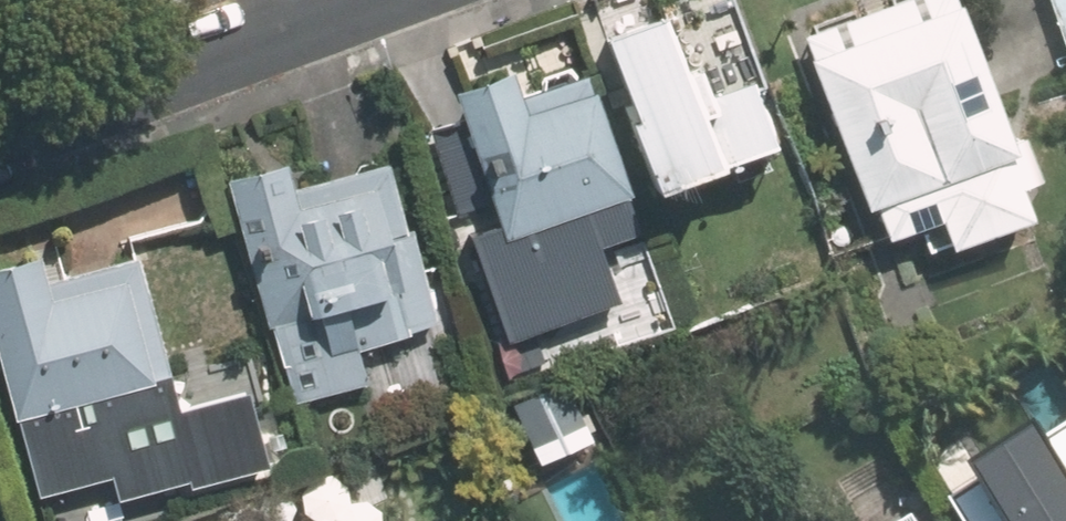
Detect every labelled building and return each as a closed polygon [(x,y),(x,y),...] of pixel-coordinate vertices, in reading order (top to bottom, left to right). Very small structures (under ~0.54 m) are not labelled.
[(657,12),(660,20),(607,41),(636,115),(621,121),(647,189),(773,140),(755,94),(764,91),(729,0),(689,0),(657,12)] [(813,54),(869,211),(878,207),(888,237),(945,217),(954,242),(1027,215),(1003,149),(1007,148),(956,3),(949,4),(948,0),(888,0),(812,28),(821,51),(813,54)] [(509,99),(498,71),(444,91),(454,119),(413,133),(440,206),(480,190),(493,225),(470,233),(489,282),(517,273),(528,306),(602,278),(590,245),(635,229),(577,74),(509,99)] [(411,230),(403,231),(386,169),(293,193),(285,162),(228,179),(269,326),(277,322),(298,397),(365,378),(358,350),(438,327),(411,230)] [(43,492),(109,473),(117,501),(188,481),(189,488),(261,469),(241,399),(174,417),(130,261),(50,282),(41,256),(0,267),(0,361),(16,419),(24,418),(43,492)] [(561,385),(510,404),(533,465),(583,446),(561,385)] [(991,468),(1023,520),(1065,520),(1065,449),(1055,430),(991,468)]
